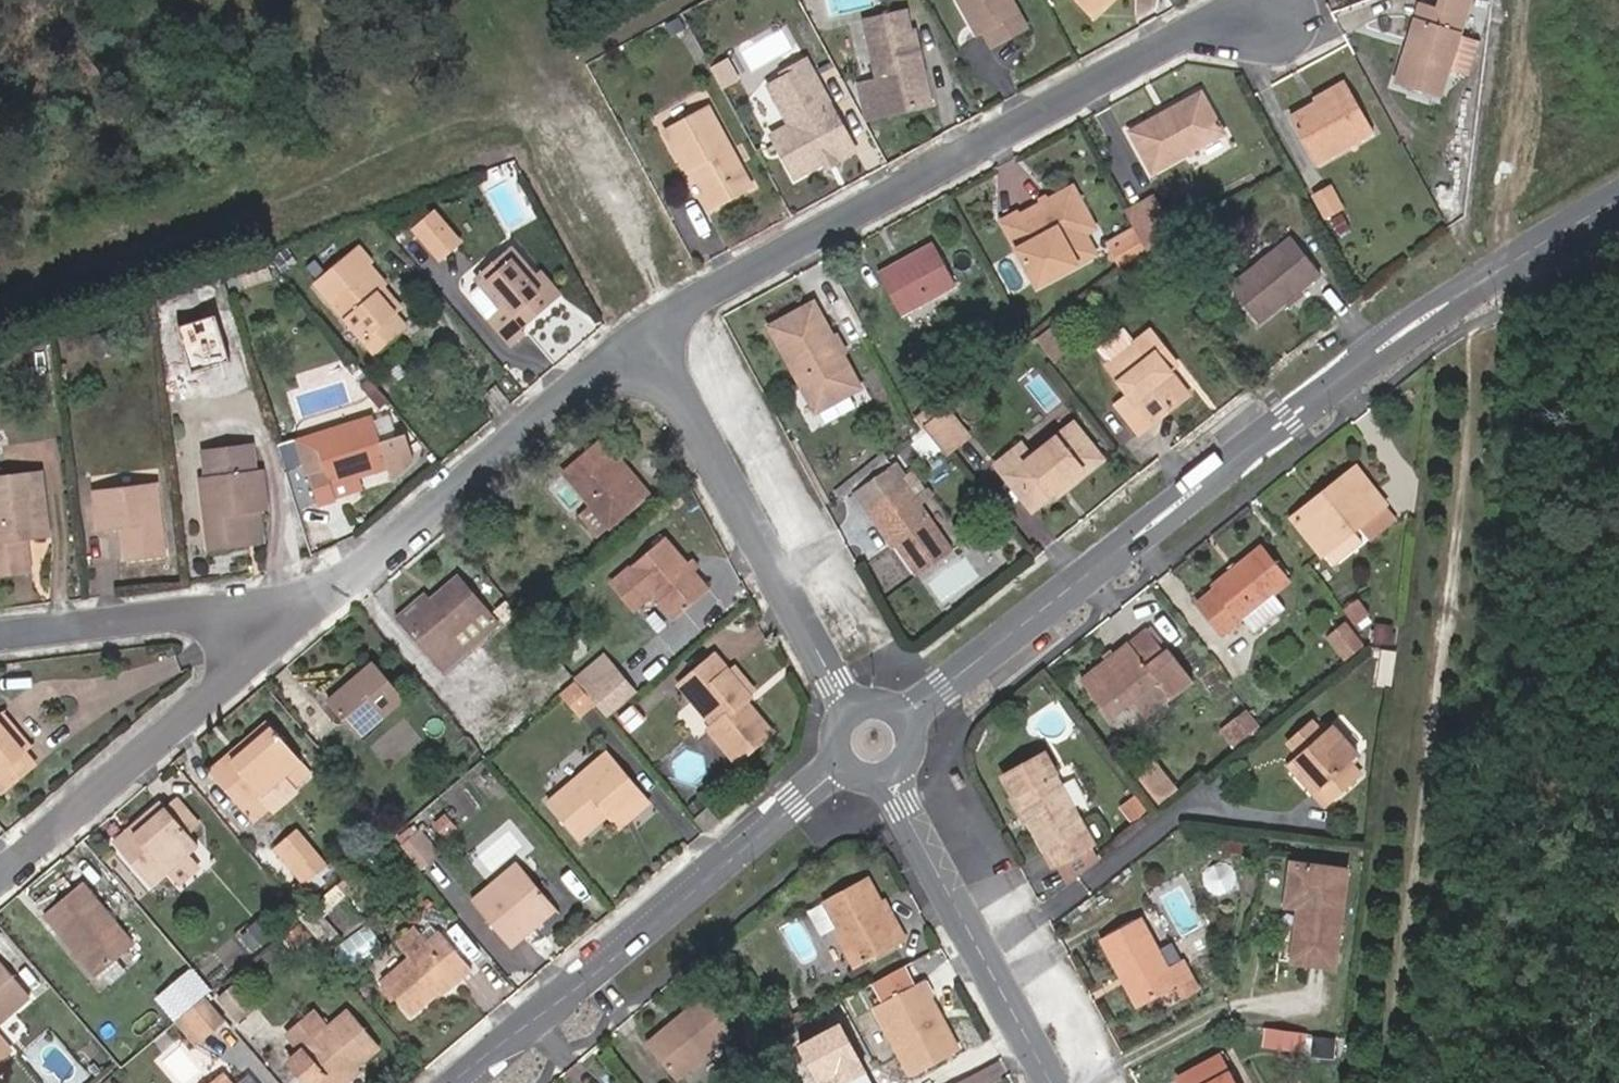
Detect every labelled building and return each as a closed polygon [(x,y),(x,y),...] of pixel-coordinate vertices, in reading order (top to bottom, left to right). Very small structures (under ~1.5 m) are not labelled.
[(782,0),(761,0),(766,8),(782,0)] [(1011,0),(969,0),(970,0),(963,4),(982,40),(985,38),(1017,19),(1020,17),(1011,0)] [(1100,14),(1116,0),(1087,0),(1100,14)] [(1438,11),(1421,6),(1396,85),(1440,98),(1466,0),(1441,0),(1438,11)] [(1017,19),(985,38),(992,53),(1025,33),(1017,19)] [(915,75),(924,73),(914,31),(870,41),(888,115),(924,106),(915,75)] [(738,89),(728,70),(714,77),(724,97),(738,89)] [(806,71),(787,82),(806,117),(773,136),(795,177),(850,147),(806,71)] [(915,75),(924,106),(932,104),(924,73),(915,75)] [(1318,169),(1374,138),(1346,92),(1316,108),(1321,117),(1313,121),(1311,117),(1295,126),(1318,169)] [(1200,100),(1129,139),(1153,179),(1223,140),(1200,100)] [(756,187),(711,107),(668,131),(685,161),(692,157),(718,206),(756,187)] [(1109,237),(1120,260),(1179,233),(1160,191),(1129,205),(1138,224),(1109,237)] [(1328,193),(1312,203),(1324,223),(1341,214),(1328,193)] [(1094,235),(1071,195),(1007,229),(1042,291),(1080,269),(1069,249),(1087,239),(1094,235)] [(462,237),(437,208),(418,224),(442,253),(462,237)] [(1080,269),(1081,270),(1098,260),(1087,239),(1069,249),(1080,269)] [(1287,239),(1229,287),(1258,323),(1317,276),(1287,239)] [(359,243),(352,250),(366,264),(372,258),(359,243)] [(556,298),(541,278),(517,248),(482,277),(506,306),(495,316),(515,343),(527,332),(524,326),(556,298)] [(933,249),(874,281),(893,317),(952,283),(933,249)] [(380,291),(385,286),(366,264),(352,250),(318,278),(377,351),(402,328),(391,315),(397,310),(380,291)] [(548,273),(541,278),(556,298),(564,291),(548,273)] [(380,291),(397,310),(402,305),(385,286),(380,291)] [(391,315),(402,328),(408,323),(397,310),(391,315)] [(860,394),(814,311),(771,334),(816,418),(860,394)] [(1072,351),(1054,326),(1037,339),(1054,363),(1072,351)] [(1163,360),(1169,355),(1151,333),(1110,364),(1131,393),(1121,402),(1143,431),(1190,396),(1170,371),(1163,360)] [(1163,360),(1170,371),(1177,366),(1169,355),(1163,360)] [(387,395),(366,369),(359,375),(381,400),(387,395)] [(382,404),(368,411),(376,430),(391,424),(382,404)] [(315,433),(327,461),(308,471),(320,500),(341,489),(335,477),(361,467),(387,456),(393,467),(410,445),(399,420),(391,424),(376,430),(368,411),(315,433)] [(930,426),(949,452),(967,439),(947,413),(930,426)] [(1018,443),(993,462),(1006,479),(1009,476),(1033,507),(1064,485),(1066,487),(1100,462),(1072,424),(1029,456),(1018,443)] [(206,447),(209,468),(258,463),(256,441),(206,447)] [(571,470),(593,500),(612,522),(648,494),(626,467),(622,470),(601,446),(571,470)] [(249,504),(271,502),(266,462),(258,463),(209,468),(206,468),(213,544),(253,539),(249,504)] [(335,477),(341,489),(366,478),(361,467),(335,477)] [(20,493),(47,489),(45,468),(17,471),(20,493)] [(1346,468),(1301,505),(1306,510),(1352,474),(1346,468)] [(17,471),(0,474),(0,568),(34,564),(30,534),(53,530),(47,489),(20,493),(17,471)] [(1387,520),(1352,474),(1306,510),(1301,505),(1286,517),(1317,554),(1352,526),(1362,538),(1387,520)] [(161,476),(101,484),(106,523),(128,521),(132,554),(171,550),(161,476)] [(870,505),(873,509),(910,484),(907,480),(870,505)] [(953,548),(910,484),(873,509),(882,522),(884,520),(920,572),(953,548)] [(598,534),(612,522),(593,500),(580,511),(598,534)] [(275,536),(271,502),(249,504),(253,539),(275,536)] [(714,584),(671,534),(635,563),(678,614),(714,584)] [(1281,581),(1252,546),(1206,584),(1235,618),(1281,581)] [(465,574),(437,596),(410,619),(438,653),(442,652),(453,664),(477,644),(465,632),(493,608),(465,574)] [(410,619),(437,596),(431,589),(405,611),(410,619)] [(503,619),(493,608),(465,632),(477,644),(503,619)] [(1351,619),(1332,633),(1349,656),(1368,642),(1351,619)] [(1126,697),(1149,675),(1162,691),(1184,673),(1159,642),(1156,645),(1139,625),(1121,640),(1076,677),(1106,714),(1126,697)] [(579,673),(612,712),(643,687),(610,647),(579,673)] [(754,693),(721,654),(686,684),(718,724),(714,728),(741,758),(778,730),(755,704),(752,706),(746,700),(754,693)] [(1384,683),(1386,661),(1377,659),(1375,682),(1384,683)] [(381,660),(336,698),(364,731),(409,695),(381,660)] [(547,660),(533,672),(543,684),(557,672),(547,660)] [(1149,675),(1126,697),(1138,711),(1162,691),(1149,675)] [(467,728),(490,753),(521,725),(497,700),(467,728)] [(1215,726),(1231,747),(1259,724),(1242,704),(1215,726)] [(29,752),(2,719),(5,717),(0,711),(0,775),(4,772),(16,785),(39,764),(29,752)] [(1300,744),(1296,747),(1320,776),(1314,781),(1325,794),(1358,768),(1348,756),(1357,747),(1333,718),(1323,725),(1310,711),(1287,729),(1300,744)] [(10,712),(5,717),(2,719),(29,752),(37,744),(10,712)] [(216,768),(222,774),(280,729),(275,722),(216,768)] [(280,729),(222,774),(248,805),(287,775),(295,784),(313,769),(280,729)] [(623,794),(628,800),(644,787),(609,747),(549,796),(578,831),(607,807),(623,794)] [(1090,838),(1037,747),(998,771),(1049,859),(1090,838)] [(1290,753),(1314,781),(1320,776),(1296,747),(1290,753)] [(1171,786),(1147,757),(1132,768),(1156,797),(1171,786)] [(628,800),(634,807),(649,793),(644,787),(628,800)] [(634,807),(628,800),(623,794),(607,807),(618,820),(634,807)] [(185,797),(174,806),(196,832),(207,823),(185,797)] [(204,841),(196,832),(174,806),(168,800),(134,828),(139,834),(125,846),(154,880),(204,841)] [(424,827),(443,849),(450,844),(431,821),(424,827)] [(328,861),(301,827),(281,843),(309,876),(328,861)] [(443,849),(424,827),(408,839),(428,861),(443,849)] [(120,840),(125,846),(139,834),(134,828),(120,840)] [(1341,863),(1287,857),(1282,895),(1295,897),(1288,953),(1329,958),(1341,863)] [(558,904),(519,860),(475,896),(515,941),(558,904)] [(877,893),(864,870),(821,893),(835,920),(832,921),(852,960),(900,935),(881,902),(875,905),(870,897),(877,893)] [(139,942),(87,882),(51,912),(104,973),(139,942)] [(1165,961),(1136,915),(1099,935),(1134,999),(1172,978),(1176,986),(1193,977),(1180,953),(1165,961)] [(409,1006),(436,982),(433,978),(452,964),(457,970),(471,958),(439,922),(380,970),(409,1006)] [(0,957),(0,1024),(35,993),(1,956),(0,957)] [(436,982),(439,985),(457,970),(452,964),(433,978),(436,982)] [(264,998),(244,974),(228,991),(247,1013),(264,998)] [(924,992),(929,989),(921,974),(874,999),(912,1069),(954,1046),(938,1016),(924,992)] [(214,1026),(231,1011),(212,989),(195,1004),(214,1026)] [(924,992),(938,1016),(942,1013),(929,989),(924,992)] [(701,991),(649,1035),(677,1069),(730,1025),(701,991)] [(214,1026),(195,1004),(186,1011),(204,1034),(214,1026)] [(361,1059),(383,1039),(355,1004),(332,1023),(309,1041),(318,1052),(305,1062),(322,1082),(331,1082),(340,1077),(361,1059)] [(309,1041),(332,1023),(319,1006),(296,1026),(309,1041)] [(1295,1024),(1262,1019),(1259,1036),(1293,1041),(1295,1024)] [(1295,1024),(1293,1041),(1299,1042),(1302,1025),(1295,1024)] [(1183,1082),(1238,1082),(1215,1044),(1173,1066),(1183,1082)] [(913,1074),(900,1051),(884,1060),(897,1082),(898,1082),(913,1074)] [(340,1077),(344,1082),(345,1082),(366,1065),(361,1059),(340,1077)] [(214,1082),(238,1082),(229,1071),(214,1082)]
